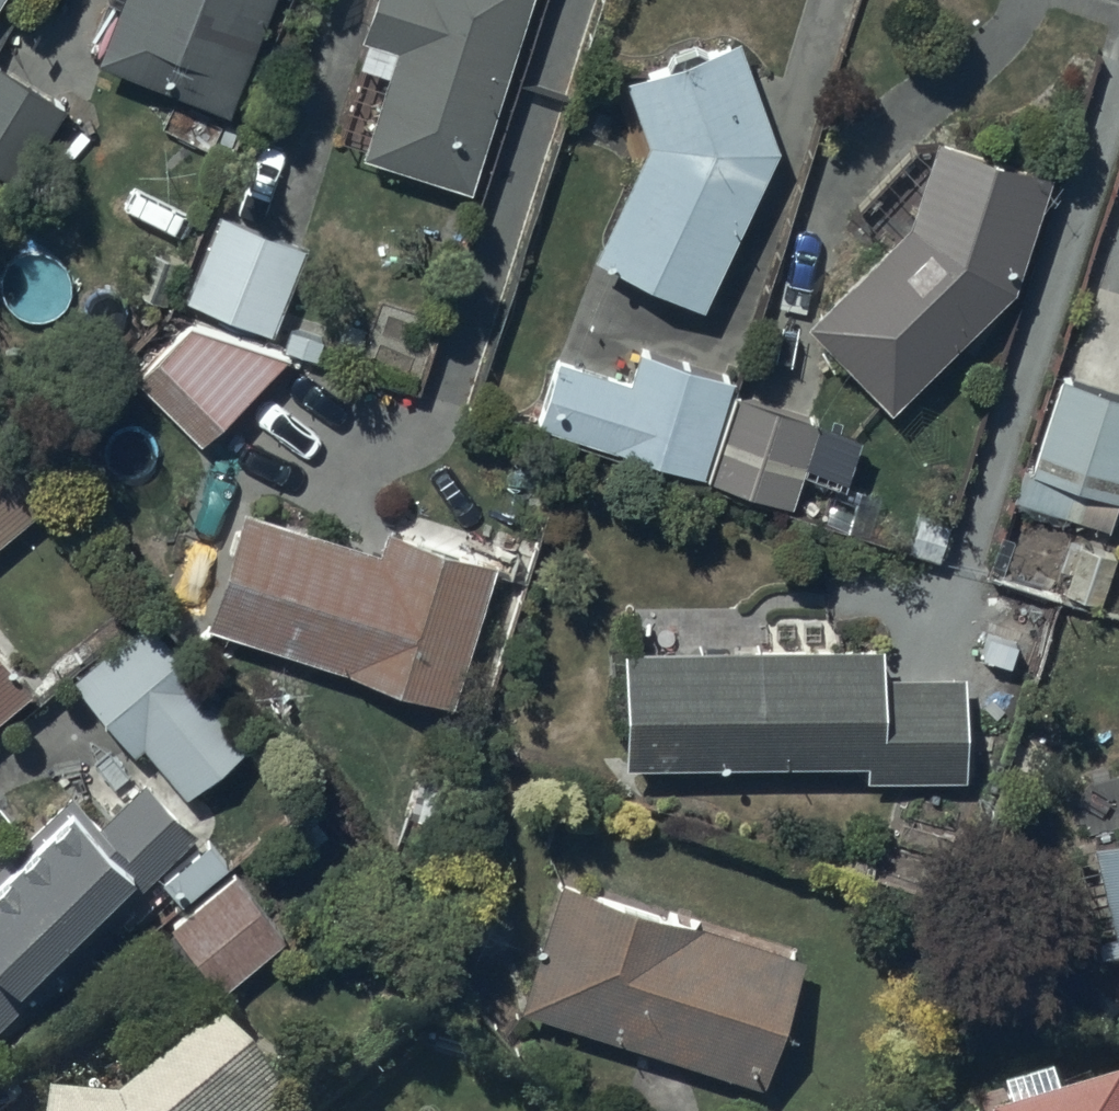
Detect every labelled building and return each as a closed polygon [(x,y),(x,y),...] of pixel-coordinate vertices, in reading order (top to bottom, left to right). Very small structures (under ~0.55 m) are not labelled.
[(96,54),(235,105),(274,0),(116,0),(96,54)] [(360,32),(396,44),(359,153),(466,188),(529,0),(371,0),(360,32)] [(737,31),(622,73),(646,138),(592,250),(701,302),(779,143),(737,31)] [(19,180),(67,102),(0,60),(0,168),(19,180)] [(1055,154),(936,118),(906,216),(804,315),(890,404),(1015,282),(1055,154)] [(306,243),(214,209),(182,293),(274,328),(306,243)] [(189,317),(135,374),(201,438),(287,350),(189,317)] [(557,355),(536,421),(702,471),(732,373),(637,344),(627,377),(557,355)] [(1054,367),(1014,495),(1110,525),(1118,497),(1118,388),(1054,367)] [(819,416),(735,388),(707,472),(791,500),(819,416)] [(49,498),(0,439),(0,539),(49,498)] [(378,545),(244,505),(209,623),(449,695),(495,541),(399,512),(395,528),(384,525),(378,545)] [(1082,537),(1065,588),(1109,603),(1118,574),(1118,549),(1082,537)] [(1058,601),(985,578),(963,648),(1035,671),(1058,601)] [(249,736),(140,611),(69,673),(132,746),(142,737),(187,789),(249,736)] [(881,638),(623,645),(626,761),(865,755),(865,773),(965,771),(963,671),(881,673),(881,638)] [(24,686),(0,658),(0,705),(24,686)] [(197,829),(145,774),(94,823),(67,795),(22,838),(15,831),(0,845),(0,1015),(197,829)] [(1097,836),(1113,910),(1118,908),(1118,831),(1097,836)] [(235,867),(168,920),(219,984),(286,931),(235,867)] [(803,951),(564,873),(521,1003),(760,1081),(803,951)] [(54,1099),(53,1110),(291,1110),(294,1108),(222,1020),(121,1103),(54,1099)] [(1062,1102),(1057,1079),(1007,1094),(1012,1110),(1118,1110),(1118,1086),(1062,1102)]
